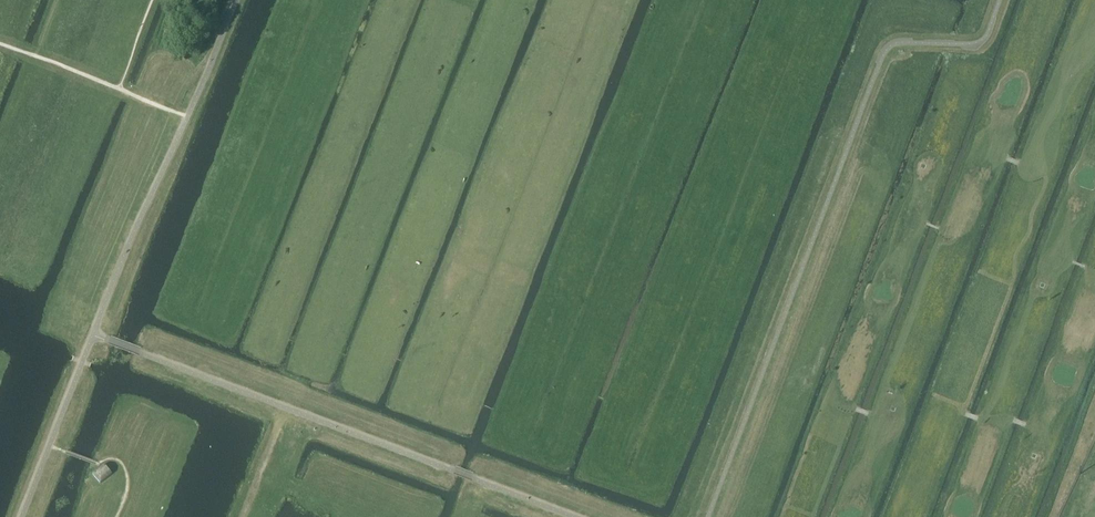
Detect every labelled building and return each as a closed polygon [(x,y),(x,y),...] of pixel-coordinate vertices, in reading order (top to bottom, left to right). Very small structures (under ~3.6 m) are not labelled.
[(113,476),(107,468),(95,476),(100,484),(113,476)]
